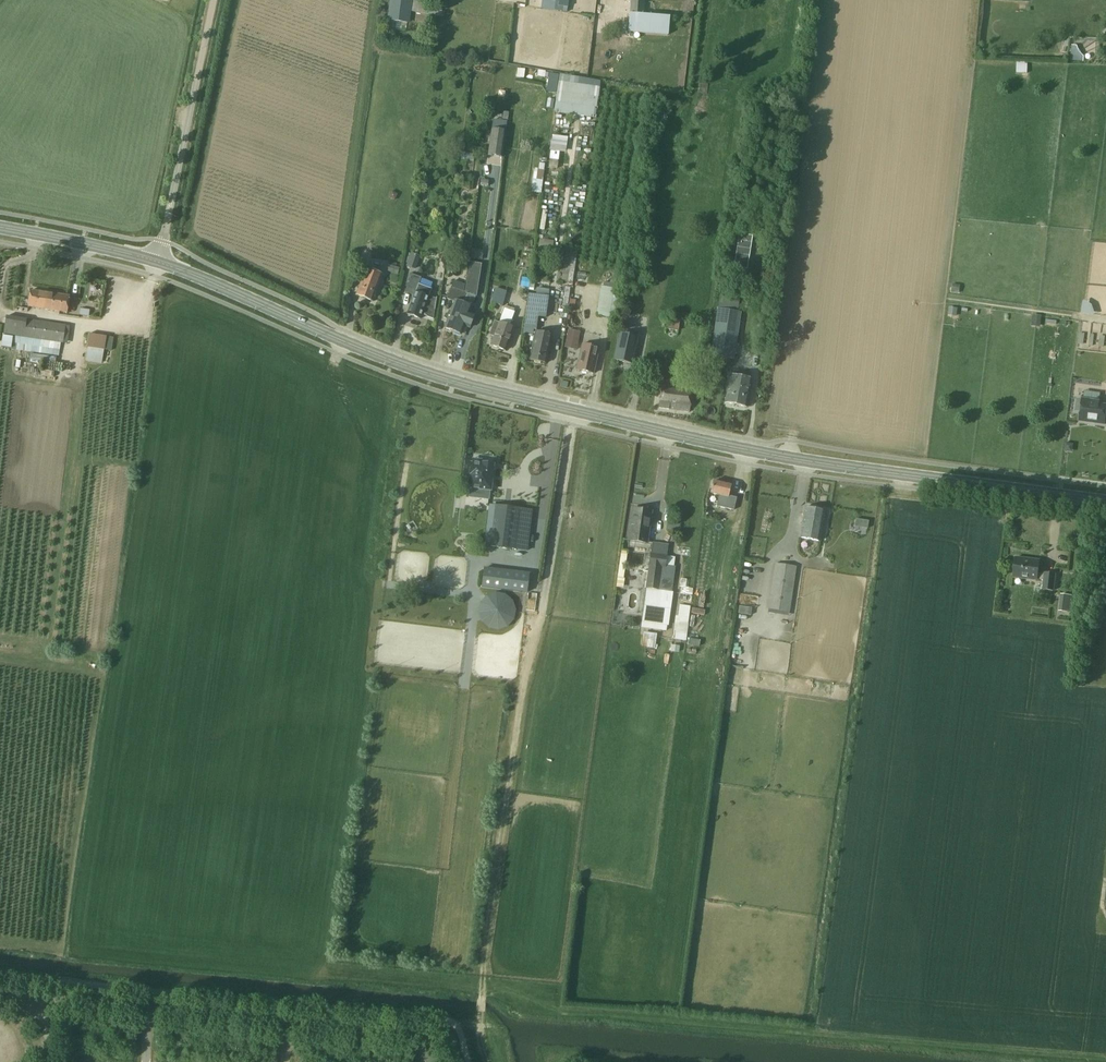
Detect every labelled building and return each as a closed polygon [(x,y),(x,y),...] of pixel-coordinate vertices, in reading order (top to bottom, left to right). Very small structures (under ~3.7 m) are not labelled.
[(389,20),(409,23),(412,0),(391,0),(389,20)] [(429,4),(429,1),(421,0),(414,0),(411,12),(428,14),(429,4)] [(560,1),(559,11),(567,12),(569,0),(553,0),(560,1)] [(629,32),(669,35),(670,16),(644,14),(645,0),(632,0),(629,32)] [(1017,62),(1017,73),(1027,73),(1028,64),(1026,64),(1026,62),(1017,62)] [(517,69),(517,77),(524,78),(525,69),(517,69)] [(538,70),(537,76),(545,78),(545,77),(551,78),(549,87),(557,88),(559,74),(545,72),(545,71),(538,70)] [(506,131),(492,129),(488,155),(502,157),(506,131)] [(557,169),(559,152),(551,151),(549,168),(557,169)] [(463,177),(462,192),(471,193),(473,179),(463,177)] [(542,182),(532,181),(530,193),(540,195),(542,182)] [(752,236),(739,234),(734,268),(747,270),(752,236)] [(553,253),(554,240),(540,238),(539,252),(553,253)] [(566,250),(561,282),(572,283),(577,252),(566,250)] [(407,265),(418,268),(421,256),(411,253),(407,265)] [(456,332),(456,333),(461,335),(473,303),(482,304),(486,280),(490,256),(479,254),(477,273),(466,271),(466,277),(476,278),(474,295),(466,292),(464,298),(452,330),(456,332)] [(388,270),(398,273),(400,266),(390,264),(388,270)] [(366,269),(356,295),(373,301),(383,275),(366,269)] [(421,278),(412,274),(405,293),(414,296),(407,315),(420,320),(422,315),(434,319),(437,299),(429,297),(432,289),(419,285),(421,278)] [(444,328),(456,333),(456,332),(452,330),(464,298),(466,292),(463,291),(464,284),(455,281),(449,298),(455,300),(449,314),(446,315),(445,317),(447,319),(444,328)] [(952,284),(951,292),(959,293),(960,285),(952,284)] [(611,306),(613,292),(613,288),(602,287),(598,317),(609,318),(609,314),(611,306)] [(28,307),(44,310),(46,293),(31,291),(28,307)] [(46,293),(44,310),(67,313),(70,296),(46,293)] [(523,327),(535,329),(537,316),(544,317),(548,296),(529,293),(523,327)] [(727,359),(734,360),(742,312),(737,311),(739,297),(720,295),(709,365),(726,367),(727,359)] [(493,296),(491,303),(502,307),(504,299),(493,296)] [(500,323),(491,345),(507,352),(514,329),(509,327),(515,313),(506,309),(500,323)] [(1033,315),(1032,324),(1041,324),(1042,316),(1033,315)] [(66,325),(6,316),(2,347),(10,348),(12,336),(63,343),(66,325)] [(680,322),(668,320),(667,329),(678,331),(680,322)] [(569,330),(566,341),(577,343),(580,332),(569,330)] [(535,332),(529,359),(546,363),(552,336),(535,332)] [(619,332),(613,361),(630,364),(636,336),(619,332)] [(105,337),(89,334),(87,347),(111,351),(113,338),(105,336),(105,337)] [(582,344),(576,369),(594,373),(599,348),(582,344)] [(731,375),(725,403),(746,407),(752,380),(731,375)] [(662,383),(660,409),(690,412),(693,387),(662,383)] [(1082,422),(1105,424),(1105,414),(1105,406),(1100,405),(1101,400),(1078,397),(1076,410),(1081,411),(1080,421),(1082,422)] [(493,465),(473,463),(471,463),(468,488),(472,488),(472,491),(480,491),(481,489),(491,490),(493,465)] [(737,498),(728,496),(731,486),(713,482),(710,493),(720,495),(717,506),(734,510),(737,498)] [(514,549),(515,540),(524,542),(526,522),(518,521),(519,509),(495,506),(490,546),(514,549)] [(805,507),(800,537),(820,541),(825,511),(805,507)] [(706,508),(704,515),(713,517),(715,510),(706,508)] [(633,509),(628,541),(647,543),(651,512),(633,509)] [(671,543),(653,541),(647,587),(671,590),(675,566),(668,565),(671,543)] [(1042,573),(1039,573),(1041,560),(1016,557),(1013,577),(1041,580),(1040,590),(1055,591),(1056,574),(1042,573)] [(797,567),(776,563),(768,609),(789,612),(797,567)] [(484,568),(482,588),(527,593),(529,574),(484,568)] [(1060,611),(1071,612),(1072,594),(1061,594),(1060,611)] [(668,600),(646,597),(644,615),(671,618),(672,603),(668,603),(668,600)] [(751,608),(739,606),(738,613),(750,615),(751,608)] [(675,622),(672,639),(686,641),(688,624),(675,622)] [(643,633),(641,647),(655,649),(657,635),(643,633)]
